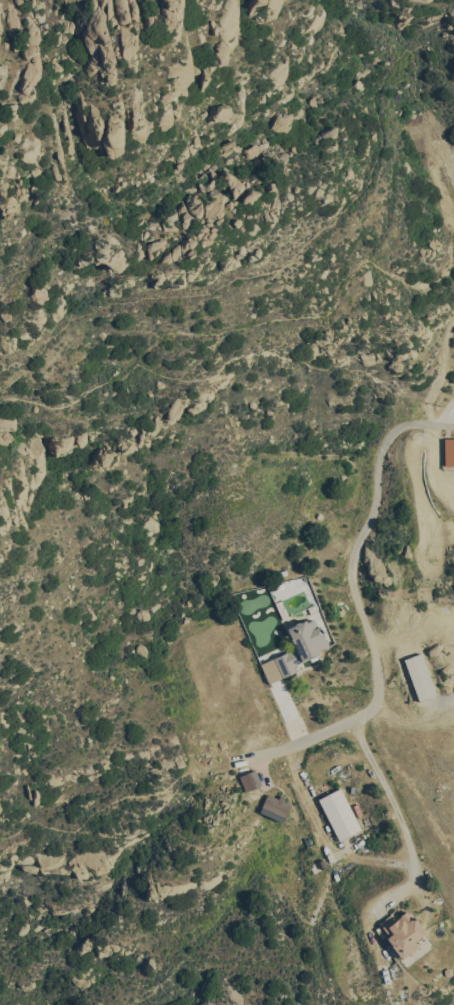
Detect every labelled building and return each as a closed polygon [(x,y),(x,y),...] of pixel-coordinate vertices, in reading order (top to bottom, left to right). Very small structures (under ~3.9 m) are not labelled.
[(226,107),(207,106),(207,121),(225,122),(226,107)] [(285,134),(291,117),(276,111),(270,129),(285,134)] [(241,191),(230,168),(220,172),(232,196),(241,191)] [(0,417),(0,429),(14,429),(15,418),(0,417)] [(442,438),(442,466),(453,465),(453,437),(442,438)] [(279,677),(295,671),(293,665),(317,656),(316,651),(326,648),(315,616),(285,627),(293,649),(272,656),(279,677)] [(260,785),(254,769),(237,776),(244,791),(260,785)] [(358,831),(342,788),(318,796),(334,840),(358,831)] [(283,821),(288,803),(282,801),(282,798),(265,792),(259,813),(283,821)] [(399,959),(416,947),(412,941),(424,933),(407,909),(393,919),(390,915),(375,925),(399,959)]
